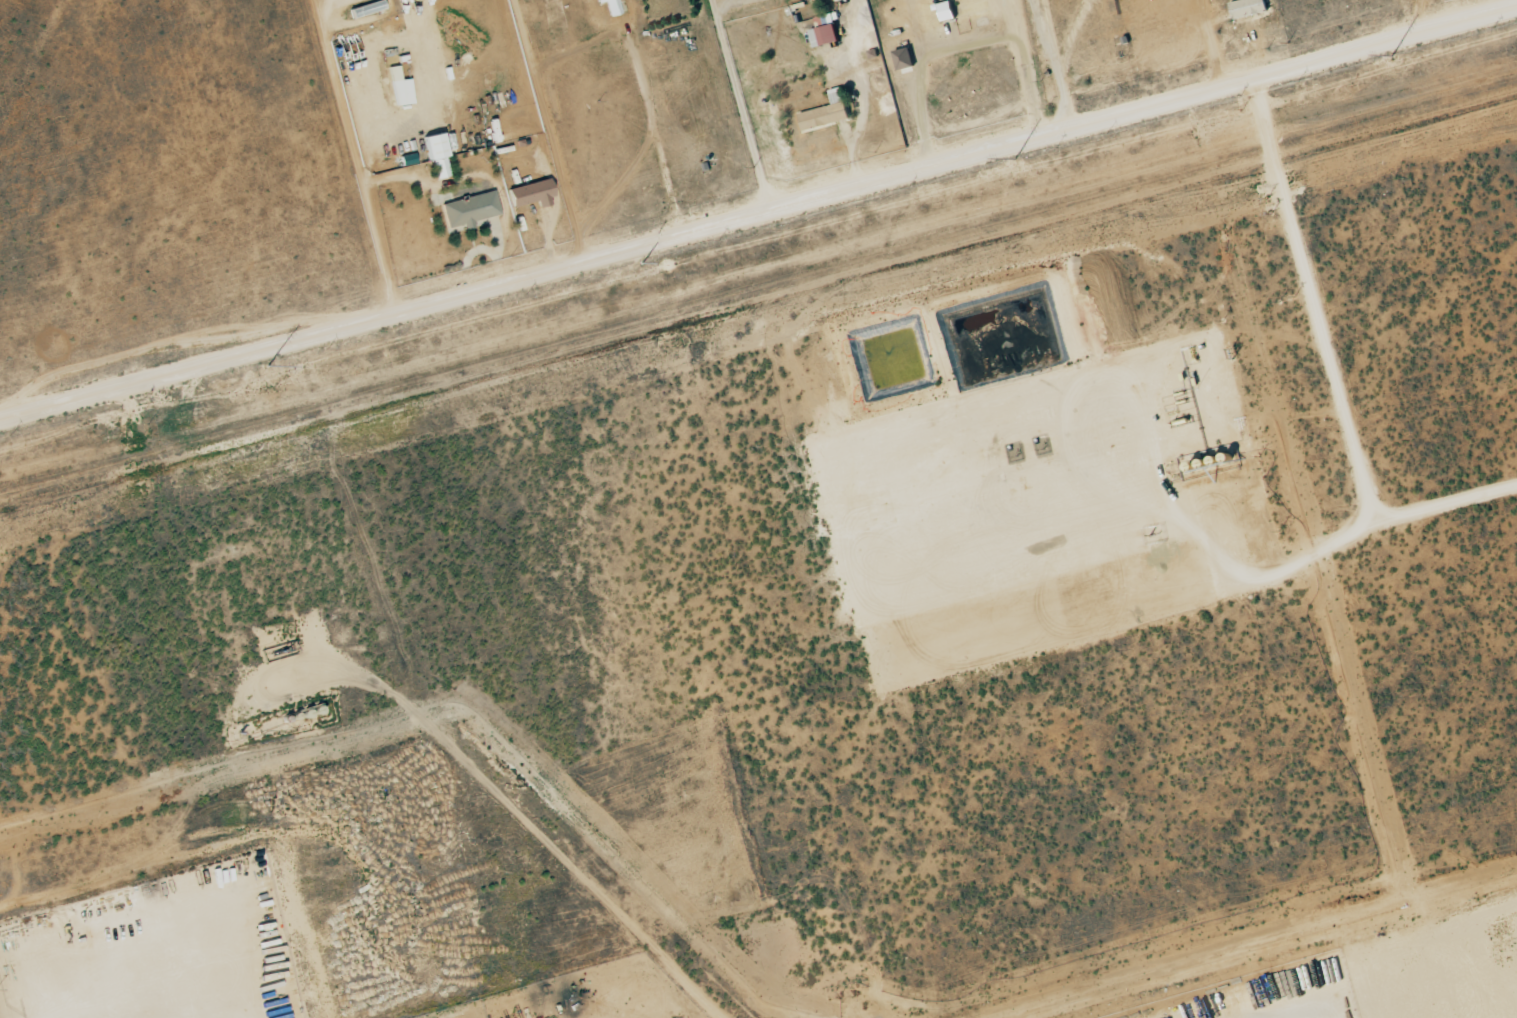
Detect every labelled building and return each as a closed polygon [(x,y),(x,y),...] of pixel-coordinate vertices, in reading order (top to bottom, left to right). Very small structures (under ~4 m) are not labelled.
[(606,1),(609,15),(621,13),(619,0),(597,0),(598,3),(606,1)] [(1271,12),(1268,0),(1242,0),(1233,2),(1237,19),(1271,12)] [(945,21),(958,19),(955,3),(942,5),(945,21)] [(843,40),(837,23),(836,23),(833,13),(817,18),(820,28),(812,30),(817,47),(843,40)] [(901,71),(918,66),(912,47),(896,51),(901,71)] [(390,66),(396,105),(415,102),(411,78),(402,79),(400,65),(390,66)] [(834,105),(801,114),(806,131),(852,119),(843,86),(830,90),(834,105)] [(427,135),(435,179),(452,176),(444,132),(427,135)] [(539,201),(540,206),(554,204),(550,180),(510,186),(513,205),(539,201)] [(442,202),(448,227),(466,223),(467,229),(475,227),(474,220),(501,214),(496,190),(442,202)]
